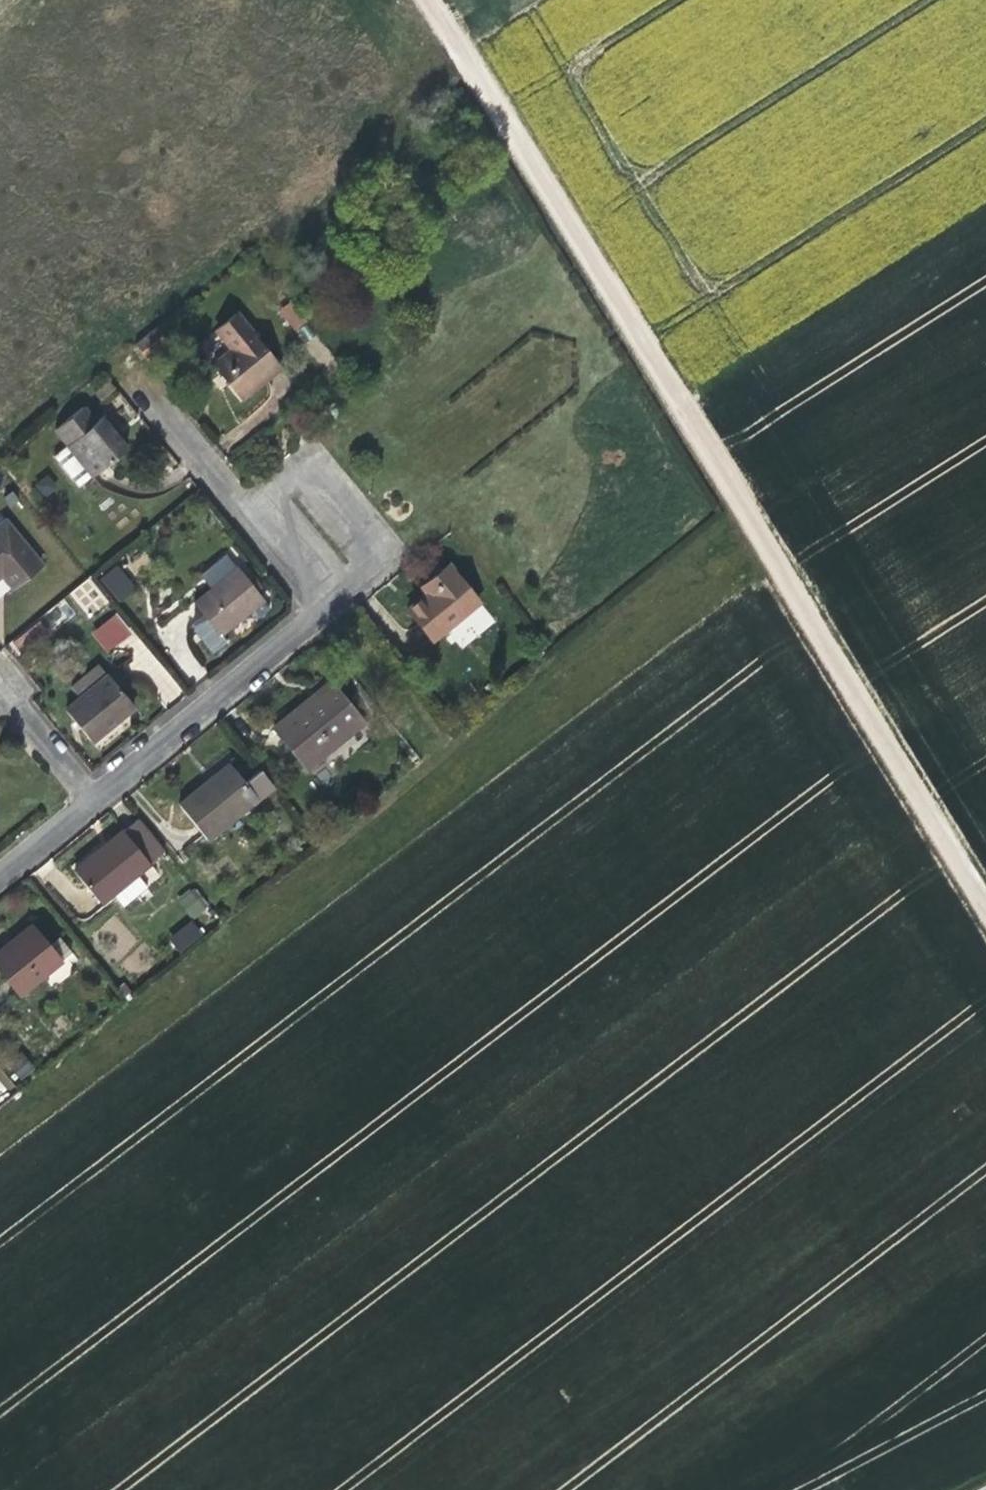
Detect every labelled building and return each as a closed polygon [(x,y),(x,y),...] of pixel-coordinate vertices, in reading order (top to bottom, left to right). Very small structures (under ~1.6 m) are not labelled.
[(292,331),(309,320),(295,299),(278,309),(292,331)] [(279,368),(235,314),(215,330),(231,349),(212,365),(221,375),(241,399),(279,368)] [(83,484),(126,448),(119,439),(114,434),(118,430),(104,414),(95,422),(82,407),(54,429),(67,445),(53,456),(78,487),(82,483),(83,484)] [(34,483),(44,498),(59,489),(49,474),(34,483)] [(4,521),(0,524),(0,576),(1,575),(12,587),(40,564),(4,521)] [(221,635),(263,600),(244,577),(225,554),(202,575),(211,589),(193,603),(203,618),(192,627),(212,653),(227,641),(221,635)] [(118,602),(136,588),(116,563),(98,577),(118,602)] [(478,602),(448,564),(428,581),(433,587),(426,593),(406,610),(432,640),(478,602)] [(89,578),(70,593),(88,616),(107,601),(89,578)] [(426,593),(433,587),(428,581),(421,586),(423,589),(426,593)] [(114,611),(89,630),(105,651),(129,632),(114,611)] [(20,654),(50,635),(41,621),(11,641),(20,654)] [(79,699),(107,676),(98,665),(70,688),(74,693),(79,699)] [(90,742),(133,706),(107,675),(107,676),(79,699),(65,710),(90,742)] [(329,749),(363,722),(329,681),(312,696),(272,728),(299,761),(323,742),(329,749)] [(306,769),(329,749),(323,742),(299,761),(306,769)] [(206,840),(258,798),(229,763),(206,782),(178,805),(206,840)] [(134,872),(162,849),(137,819),(105,845),(73,871),(99,903),(111,893),(122,907),(146,887),(134,872)] [(176,899),(192,920),(210,907),(193,886),(176,899)] [(181,954),(204,933),(190,919),(168,940),(181,954)] [(9,951),(35,931),(31,925),(17,936),(5,946),(9,951)] [(71,952),(58,936),(47,945),(35,931),(9,951),(5,946),(0,950),(0,972),(18,995),(71,952)]
